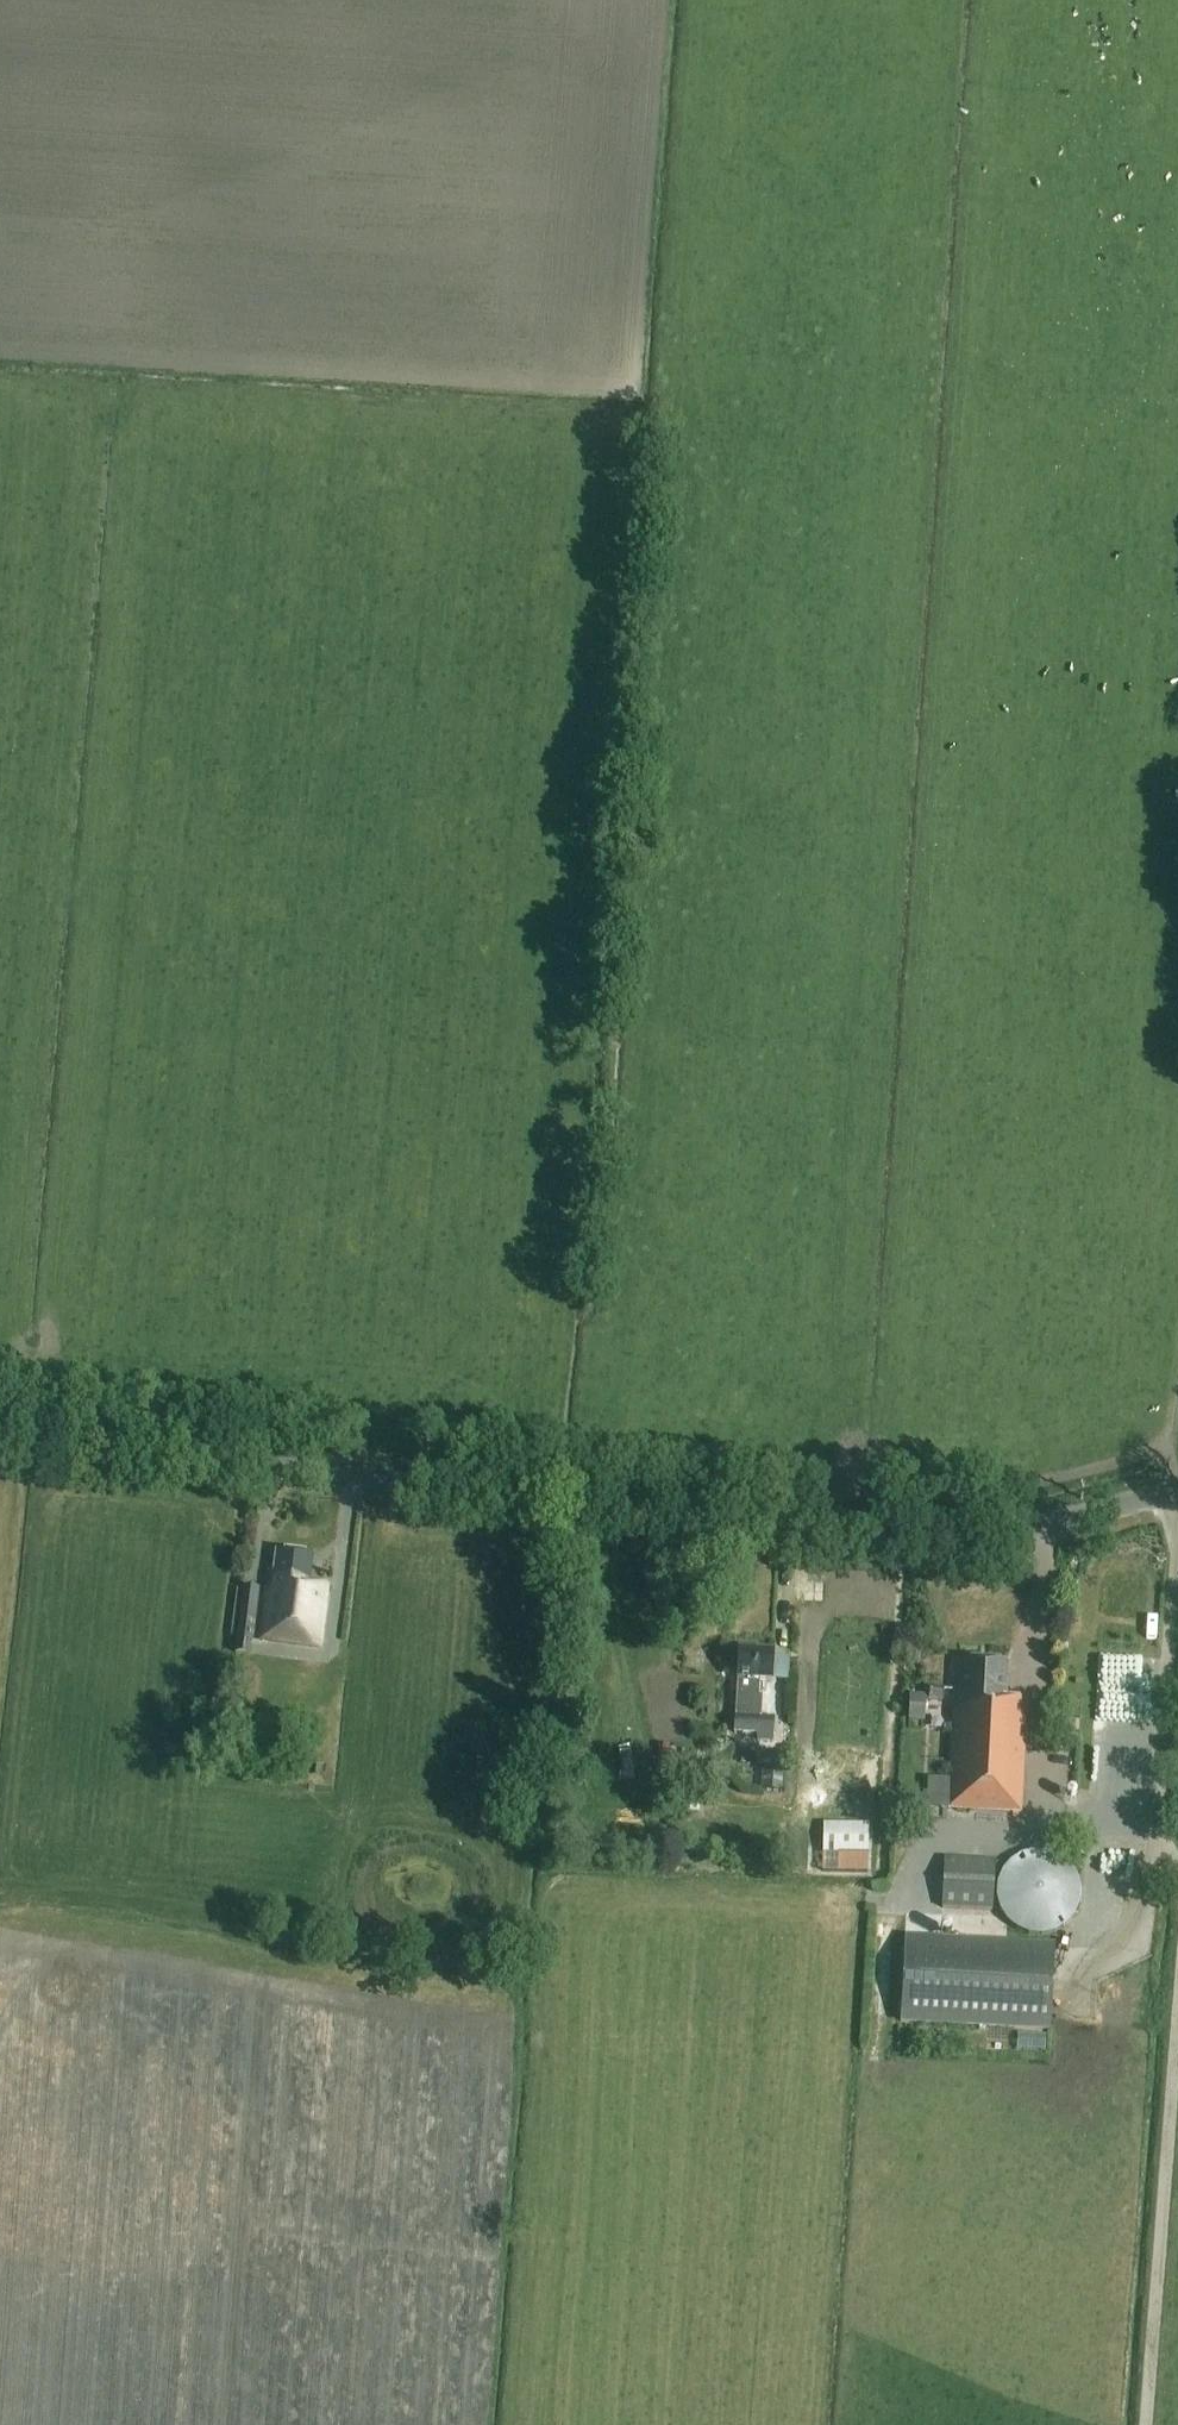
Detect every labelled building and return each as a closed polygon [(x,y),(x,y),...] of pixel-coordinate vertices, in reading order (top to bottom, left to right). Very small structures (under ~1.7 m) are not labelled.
[(265,1605),(266,1605),(261,1642),(319,1649),(327,1588),(328,1587),(309,1585),(312,1558),(276,1553),(273,1575),(269,1574),(265,1605)] [(250,1656),(258,1589),(242,1587),(234,1654),(250,1656)] [(761,1699),(758,1699),(759,1682),(771,1683),(773,1654),(738,1652),(736,1681),(737,1681),(734,1734),(757,1735),(757,1741),(772,1742),(773,1720),(759,1719),(761,1699)] [(948,1810),(1020,1814),(1026,1702),(1005,1701),(1007,1666),(960,1664),(959,1691),(954,1691),(949,1782),(928,1781),(927,1808),(948,1810)] [(923,1723),(924,1695),(909,1695),(908,1722),(923,1723)] [(759,1794),(782,1795),(784,1757),(761,1756),(759,1794)] [(823,1825),(822,1855),(837,1855),(837,1874),(867,1874),(867,1856),(868,1826),(823,1825)] [(1003,1872),(998,1883),(996,1894),(998,1906),(1003,1917),(1010,1926),(1021,1933),(1032,1936),(1044,1936),(1055,1933),(1066,1926),(1073,1917),(1078,1906),(1080,1894),(1078,1883),(1073,1872),(1066,1863),(1055,1856),(1044,1853),(1032,1853),(1021,1856),(1010,1863),(1003,1872)] [(944,1859),(941,1909),(992,1911),(995,1861),(944,1859)] [(1049,2031),(1054,1947),(905,1939),(901,2025),(1049,2031)]
